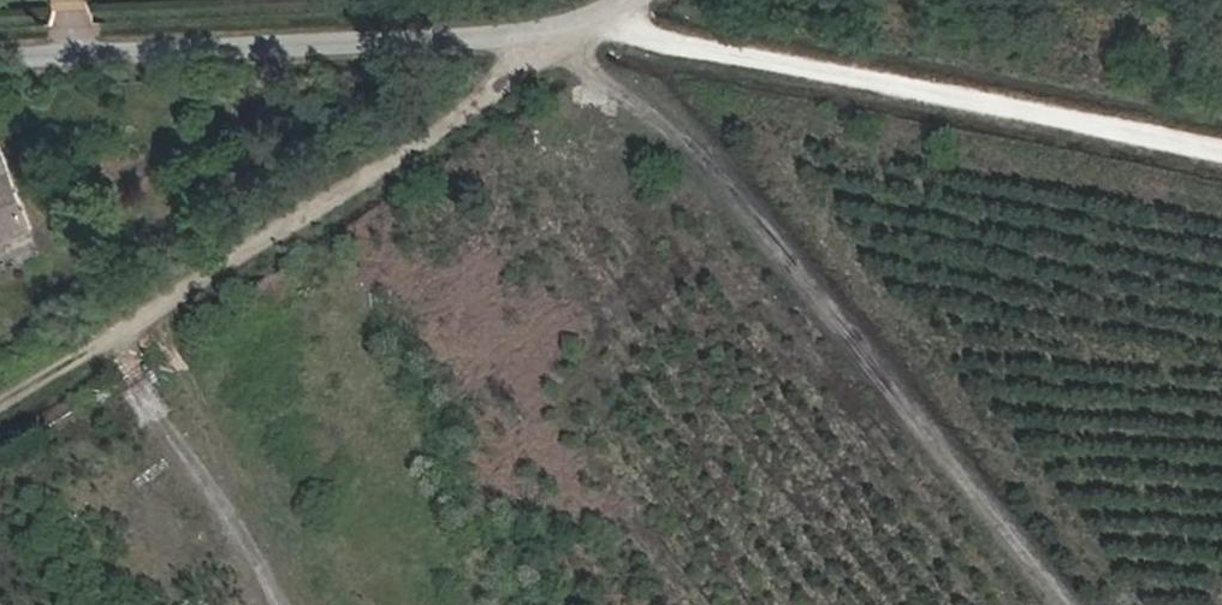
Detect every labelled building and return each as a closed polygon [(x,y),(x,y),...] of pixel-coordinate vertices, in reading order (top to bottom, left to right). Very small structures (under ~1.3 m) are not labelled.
[(0,151),(0,241),(30,230),(0,151)]
